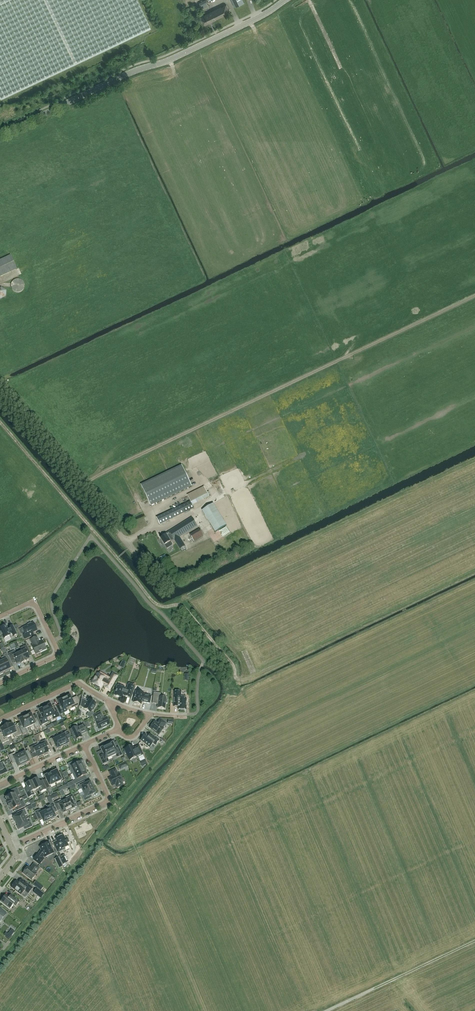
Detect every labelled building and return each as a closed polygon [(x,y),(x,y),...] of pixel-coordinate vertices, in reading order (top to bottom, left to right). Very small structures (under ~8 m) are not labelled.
[(137,0),(0,0),(0,97),(1,99),(151,28),(137,0)] [(226,5),(201,17),(205,25),(230,13),(226,5)] [(16,269),(10,256),(0,260),(0,277),(16,269)] [(23,290),(24,289),(24,288),(24,287),(24,286),(24,284),(24,283),(23,282),(22,281),(22,280),(21,280),(20,280),(19,279),(18,279),(17,279),(16,279),(15,280),(14,280),(13,281),(12,282),(11,283),(11,284),(11,285),(11,286),(11,287),(11,288),(12,290),(14,291),(15,292),(16,293),(17,293),(18,293),(19,293),(21,292),(22,291),(23,290)] [(151,506),(191,486),(181,465),(140,485),(151,506)] [(187,495),(190,502),(192,505),(209,497),(204,487),(187,495)] [(190,502),(181,506),(156,518),(160,525),(184,513),(193,509),(192,505),(190,502)] [(226,525),(213,504),(202,511),(215,532),(226,525)] [(166,535),(160,538),(165,545),(167,548),(172,545),(173,545),(170,542),(174,539),(180,549),(185,546),(180,537),(197,526),(192,517),(169,532),(166,534),(166,535)] [(199,529),(190,535),(194,542),(203,536),(199,529)] [(33,636),(32,633),(36,630),(33,623),(31,624),(30,623),(27,624),(28,625),(22,628),(24,633),(22,634),(25,640),(33,636)] [(13,637),(17,635),(12,626),(8,628),(9,628),(7,629),(5,626),(0,628),(0,632),(3,639),(10,636),(10,637),(12,636),(13,637)] [(31,646),(35,654),(36,653),(37,654),(39,653),(39,652),(45,649),(44,647),(45,646),(44,644),(43,643),(42,641),(39,643),(38,641),(36,637),(30,640),(33,645),(31,646)] [(18,652),(23,663),(26,661),(26,660),(29,659),(27,655),(27,654),(30,653),(26,645),(20,648),(21,652),(19,653),(18,652)] [(23,663),(18,652),(15,653),(14,651),(8,654),(11,661),(14,660),(15,661),(17,665),(20,663),(20,664),(23,663)] [(3,672),(5,671),(5,672),(9,670),(8,670),(10,669),(7,663),(11,662),(6,653),(3,655),(3,656),(1,658),(2,661),(0,662),(0,664),(3,672)] [(102,685),(105,686),(104,687),(109,690),(117,676),(112,673),(109,679),(103,676),(103,677),(96,674),(94,678),(93,678),(91,682),(92,682),(91,683),(95,685),(94,686),(99,688),(99,687),(100,688),(102,685)] [(124,695),(124,696),(129,698),(133,686),(128,684),(126,689),(124,689),(125,688),(117,686),(113,695),(121,698),(122,695),(124,695)] [(140,693),(140,692),(140,691),(138,690),(136,691),(136,692),(133,703),(134,704),(136,704),(137,704),(140,705),(141,701),(143,702),(149,703),(151,695),(143,694),(140,693)] [(174,691),(174,701),(174,707),(178,707),(178,710),(180,710),(181,711),(183,711),(184,710),(186,710),(186,699),(186,697),(185,696),(181,696),(181,692),(174,691)] [(160,693),(153,693),(152,703),(155,704),(155,703),(157,704),(157,708),(165,709),(165,703),(167,703),(167,699),(166,699),(166,698),(160,697),(160,693)] [(63,698),(69,710),(78,706),(79,701),(76,696),(71,699),(69,695),(68,696),(68,695),(64,697),(65,698),(63,698)] [(69,710),(63,698),(62,699),(62,698),(58,700),(59,701),(58,701),(59,705),(56,706),(60,714),(69,710)] [(91,710),(92,710),(94,707),(95,704),(89,699),(87,703),(86,702),(86,701),(81,698),(80,706),(83,708),(83,709),(90,713),(91,710)] [(45,707),(44,707),(49,717),(50,716),(52,717),(53,719),(59,716),(56,708),(53,710),(52,709),(50,705),(49,705),(48,704),(45,706),(45,707)] [(49,717),(44,707),(43,708),(43,707),(39,709),(39,710),(38,710),(40,715),(40,716),(37,717),(41,725),(47,722),(46,720),(47,718),(49,717)] [(25,717),(29,727),(33,725),(35,729),(40,726),(36,718),(34,719),(31,714),(30,714),(29,713),(26,715),(27,716),(25,717)] [(106,718),(103,719),(100,713),(93,716),(96,722),(96,723),(99,729),(102,727),(102,728),(106,726),(109,724),(106,718)] [(29,727),(25,717),(22,718),(22,717),(19,718),(19,719),(18,720),(21,725),(18,727),(22,735),(27,732),(25,728),(29,727)] [(150,728),(158,735),(163,729),(162,728),(165,724),(160,719),(158,723),(157,724),(154,722),(150,728)] [(8,724),(5,726),(10,735),(12,734),(13,734),(14,738),(21,734),(18,727),(14,729),(11,724),(9,725),(8,724)] [(81,733),(82,734),(86,731),(83,725),(77,728),(76,727),(70,730),(75,740),(76,740),(78,739),(81,737),(79,734),(81,733)] [(5,726),(2,727),(2,728),(0,729),(0,730),(2,734),(0,735),(0,740),(2,744),(8,740),(7,737),(10,735),(5,726)] [(67,731),(57,735),(62,746),(64,745),(65,746),(68,744),(68,743),(67,740),(71,739),(70,736),(67,731)] [(150,734),(148,736),(145,734),(140,740),(145,745),(145,746),(145,747),(146,748),(147,748),(148,747),(149,748),(152,744),(155,746),(160,739),(155,736),(155,737),(150,734)] [(62,746),(57,735),(48,740),(51,745),(54,744),(56,749),(57,748),(58,749),(61,748),(60,747),(62,746)] [(39,747),(43,755),(44,755),(47,754),(47,753),(48,753),(46,747),(48,746),(45,740),(41,742),(42,745),(39,747)] [(108,745),(106,746),(111,757),(116,754),(117,757),(122,755),(118,746),(115,747),(114,747),(112,743),(111,743),(110,743),(108,744),(108,745)] [(43,755),(39,747),(36,748),(34,745),(29,748),(32,753),(35,752),(37,758),(39,757),(39,758),(42,756),(43,755)] [(111,757),(106,746),(104,747),(104,746),(103,746),(101,747),(100,748),(101,748),(100,749),(102,753),(101,754),(98,755),(102,764),(108,761),(107,759),(111,757)] [(128,747),(127,747),(125,748),(125,749),(124,749),(124,751),(124,752),(125,754),(126,754),(129,760),(136,757),(137,757),(142,754),(138,746),(133,748),(131,746),(128,747)] [(19,755),(24,765),(27,764),(26,763),(29,762),(28,759),(31,757),(27,750),(19,755)] [(24,765),(19,755),(16,756),(14,753),(8,755),(11,762),(15,761),(18,767),(21,766),(21,767),(24,765)] [(72,774),(83,769),(82,765),(81,762),(79,763),(76,764),(75,760),(67,764),(72,774)] [(85,772),(83,769),(72,774),(75,780),(72,781),(74,784),(83,780),(82,778),(82,777),(85,776),(85,775),(87,774),(85,771),(85,772)] [(53,772),(50,773),(55,783),(61,780),(61,782),(64,780),(61,773),(58,774),(56,770),(56,771),(55,770),(52,771),(53,772)] [(122,781),(121,778),(119,774),(117,775),(115,770),(109,772),(111,776),(112,777),(108,779),(111,786),(115,784),(117,787),(122,785),(120,782),(122,781)] [(55,783),(50,773),(48,774),(48,773),(45,775),(45,776),(44,776),(46,780),(43,781),(47,788),(50,787),(49,786),(55,783)] [(42,781),(39,782),(37,778),(31,781),(35,790),(38,789),(40,792),(46,789),(42,781)] [(25,784),(27,788),(23,789),(27,798),(34,795),(32,791),(35,790),(31,781),(25,784)] [(82,792),(92,788),(89,782),(84,785),(82,782),(76,785),(79,790),(81,789),(82,792)] [(7,804),(19,799),(17,796),(19,795),(16,788),(8,792),(10,796),(4,798),(7,804)] [(92,788),(82,792),(83,795),(81,796),(84,801),(90,798),(89,796),(95,793),(92,788)] [(76,802),(75,800),(72,795),(66,798),(67,800),(64,801),(68,811),(70,810),(71,811),(75,809),(73,804),(76,802)] [(20,802),(19,799),(7,804),(10,810),(16,807),(17,810),(25,806),(22,801),(20,802)] [(68,811),(64,801),(61,803),(60,800),(54,803),(57,811),(60,809),(63,814),(67,812),(66,812),(68,811)] [(47,808),(44,810),(49,820),(50,819),(51,820),(54,818),(54,817),(55,817),(53,813),(54,812),(56,811),(52,803),(46,806),(47,808)] [(16,823),(25,819),(23,816),(27,814),(24,809),(18,812),(19,815),(12,818),(14,821),(15,821),(16,823)] [(49,820),(44,810),(41,811),(40,810),(39,810),(34,812),(37,819),(41,817),(43,822),(44,822),(45,823),(49,821),(48,820),(49,820)] [(26,823),(25,819),(16,823),(17,826),(16,826),(18,830),(25,827),(26,829),(32,826),(30,821),(26,823)] [(55,839),(56,841),(53,843),(57,852),(65,849),(64,848),(68,846),(66,843),(69,842),(67,837),(64,839),(63,835),(60,837),(59,836),(57,837),(57,838),(55,839)] [(43,859),(42,858),(43,856),(44,857),(44,858),(54,853),(53,853),(48,842),(39,847),(41,850),(38,854),(37,854),(38,854),(37,854),(33,860),(39,864),(39,865),(44,859),(43,859)] [(31,880),(36,873),(35,873),(39,868),(33,864),(31,867),(30,869),(27,867),(22,873),(31,880)] [(16,881),(11,887),(20,895),(24,898),(28,894),(32,888),(26,883),(21,879),(18,883),(16,881)] [(40,898),(43,894),(36,889),(33,892),(40,898)] [(8,897),(5,895),(0,901),(9,909),(13,905),(15,906),(19,901),(11,895),(8,897)] [(9,940),(14,932),(11,929),(7,934),(5,932),(3,935),(9,940)]
